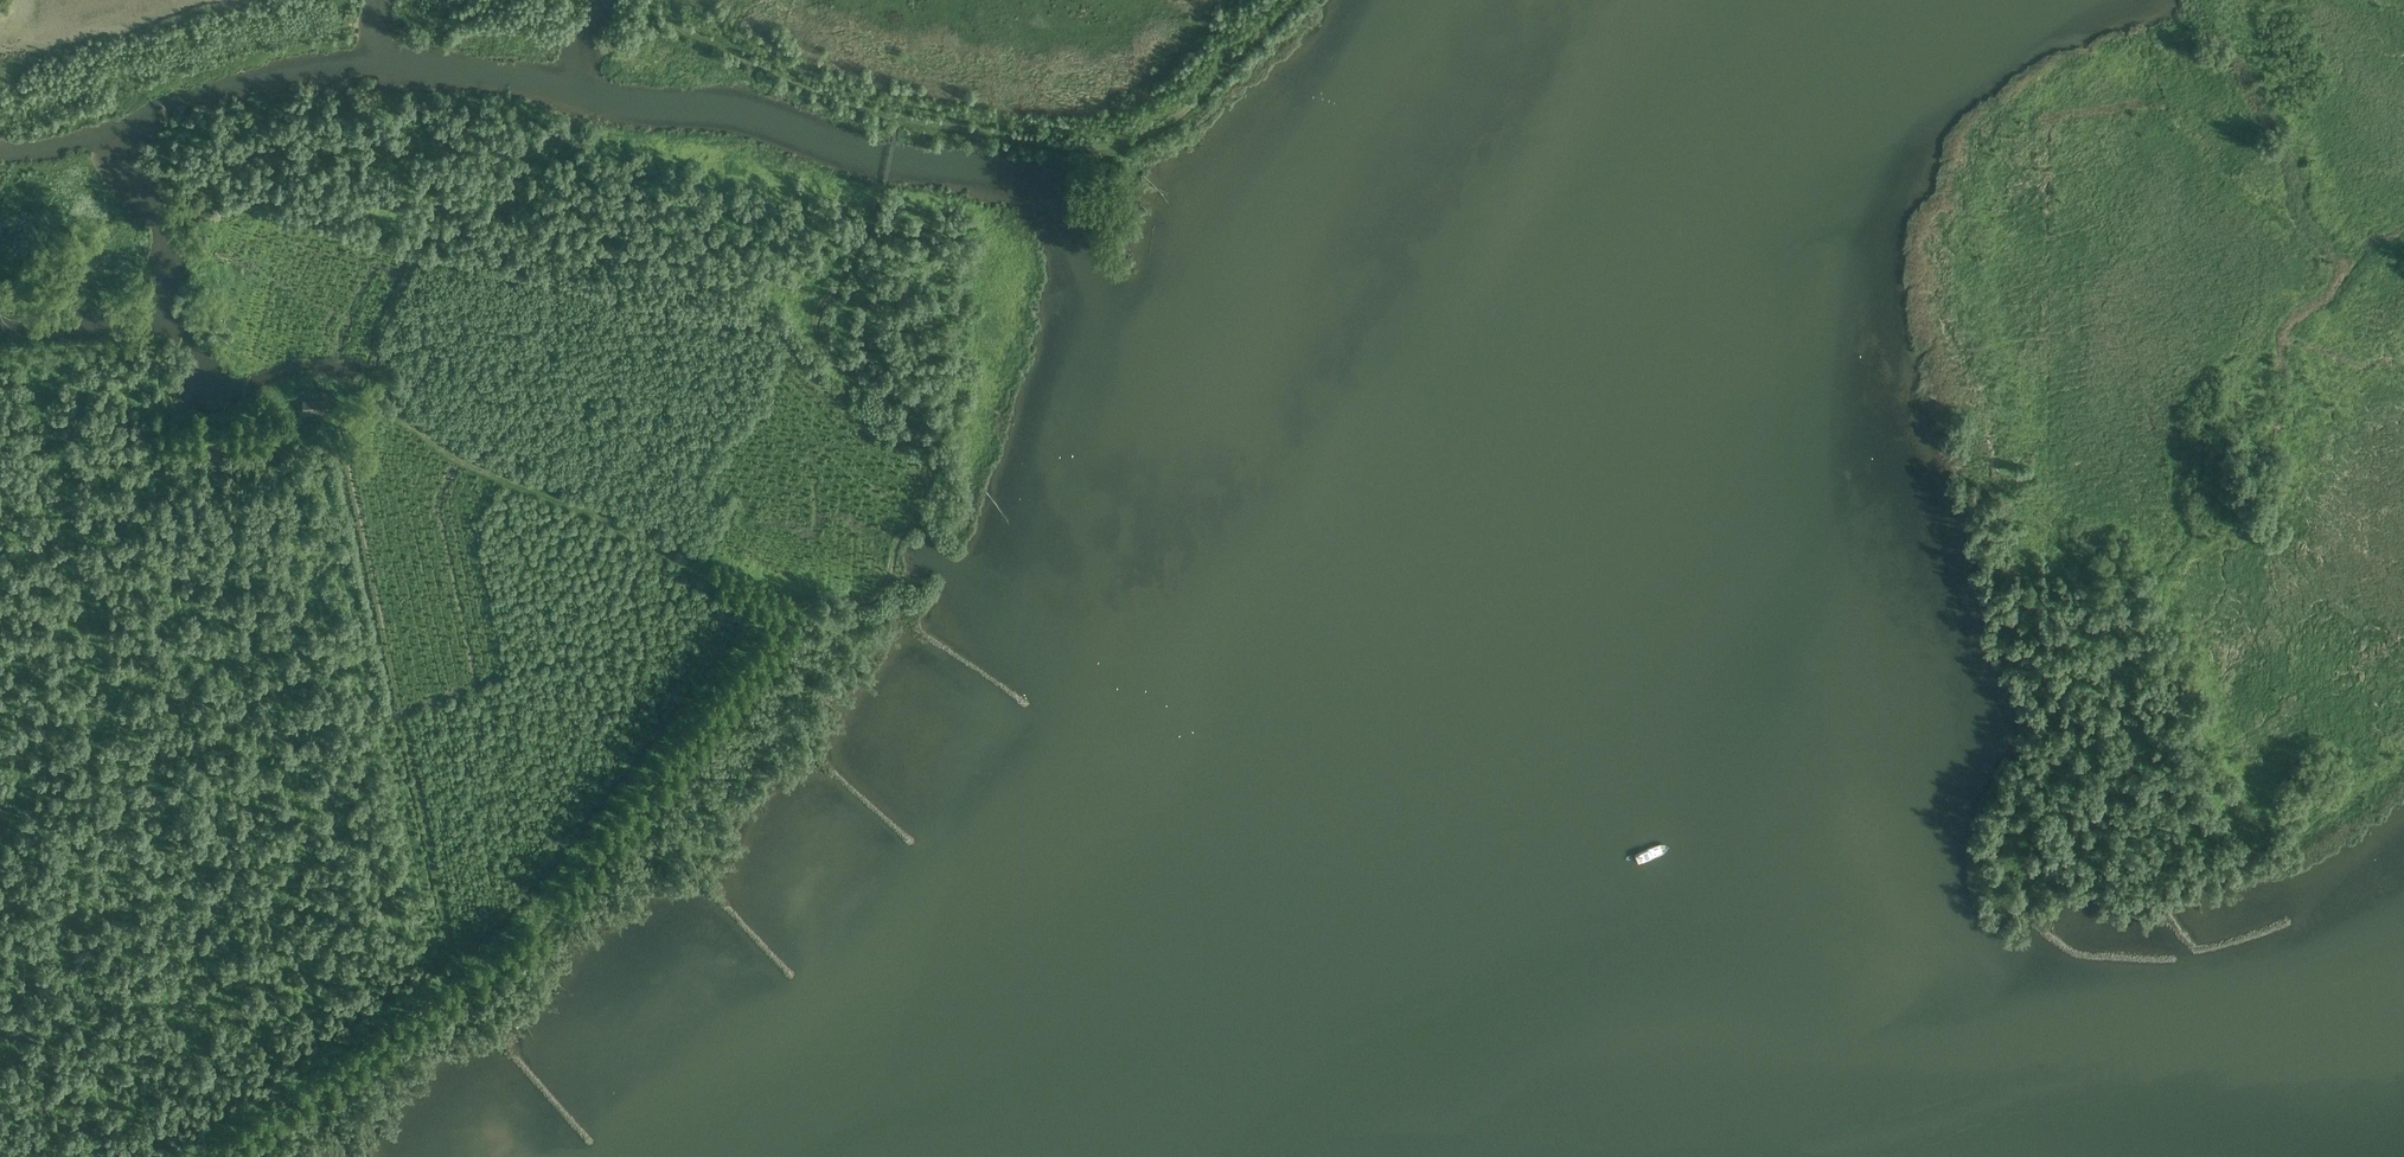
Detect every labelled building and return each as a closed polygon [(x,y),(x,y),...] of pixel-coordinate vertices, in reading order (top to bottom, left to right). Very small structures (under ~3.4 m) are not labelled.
[(302,415),(329,414),(329,400),(302,401),(302,415)]
